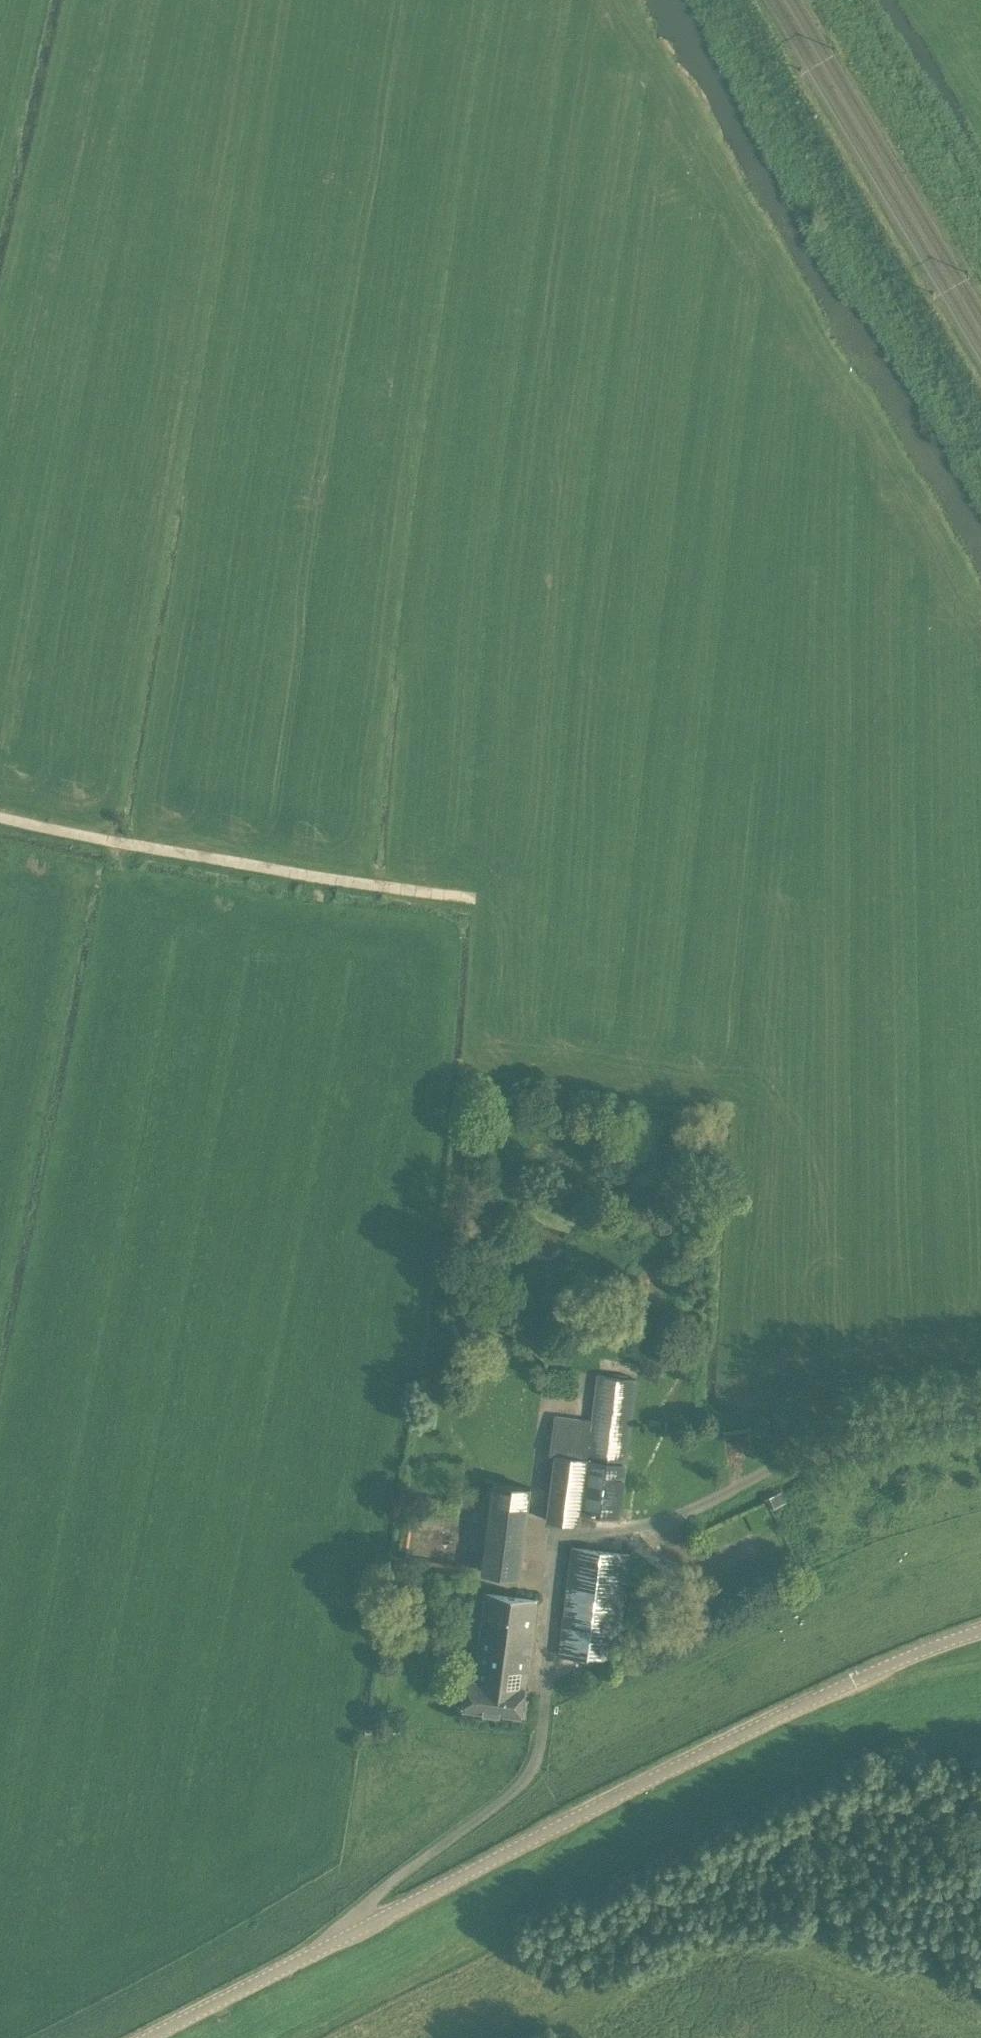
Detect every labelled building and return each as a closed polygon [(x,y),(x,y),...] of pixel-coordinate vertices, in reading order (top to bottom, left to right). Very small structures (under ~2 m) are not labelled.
[(592,1514),(592,1512),(619,1515),(636,1378),(597,1373),(591,1418),(555,1414),(550,1452),(555,1453),(547,1518),(579,1522),(580,1522),(582,1522),(583,1522),(585,1521),(587,1520),(589,1519),(590,1517),(591,1516),(592,1514)] [(482,1569),(518,1574),(531,1485),(495,1480),(482,1569)] [(616,1660),(629,1553),(572,1546),(559,1653),(616,1660)] [(521,1715),(537,1597),(487,1591),(476,1679),(467,1678),(464,1708),(521,1715)]
